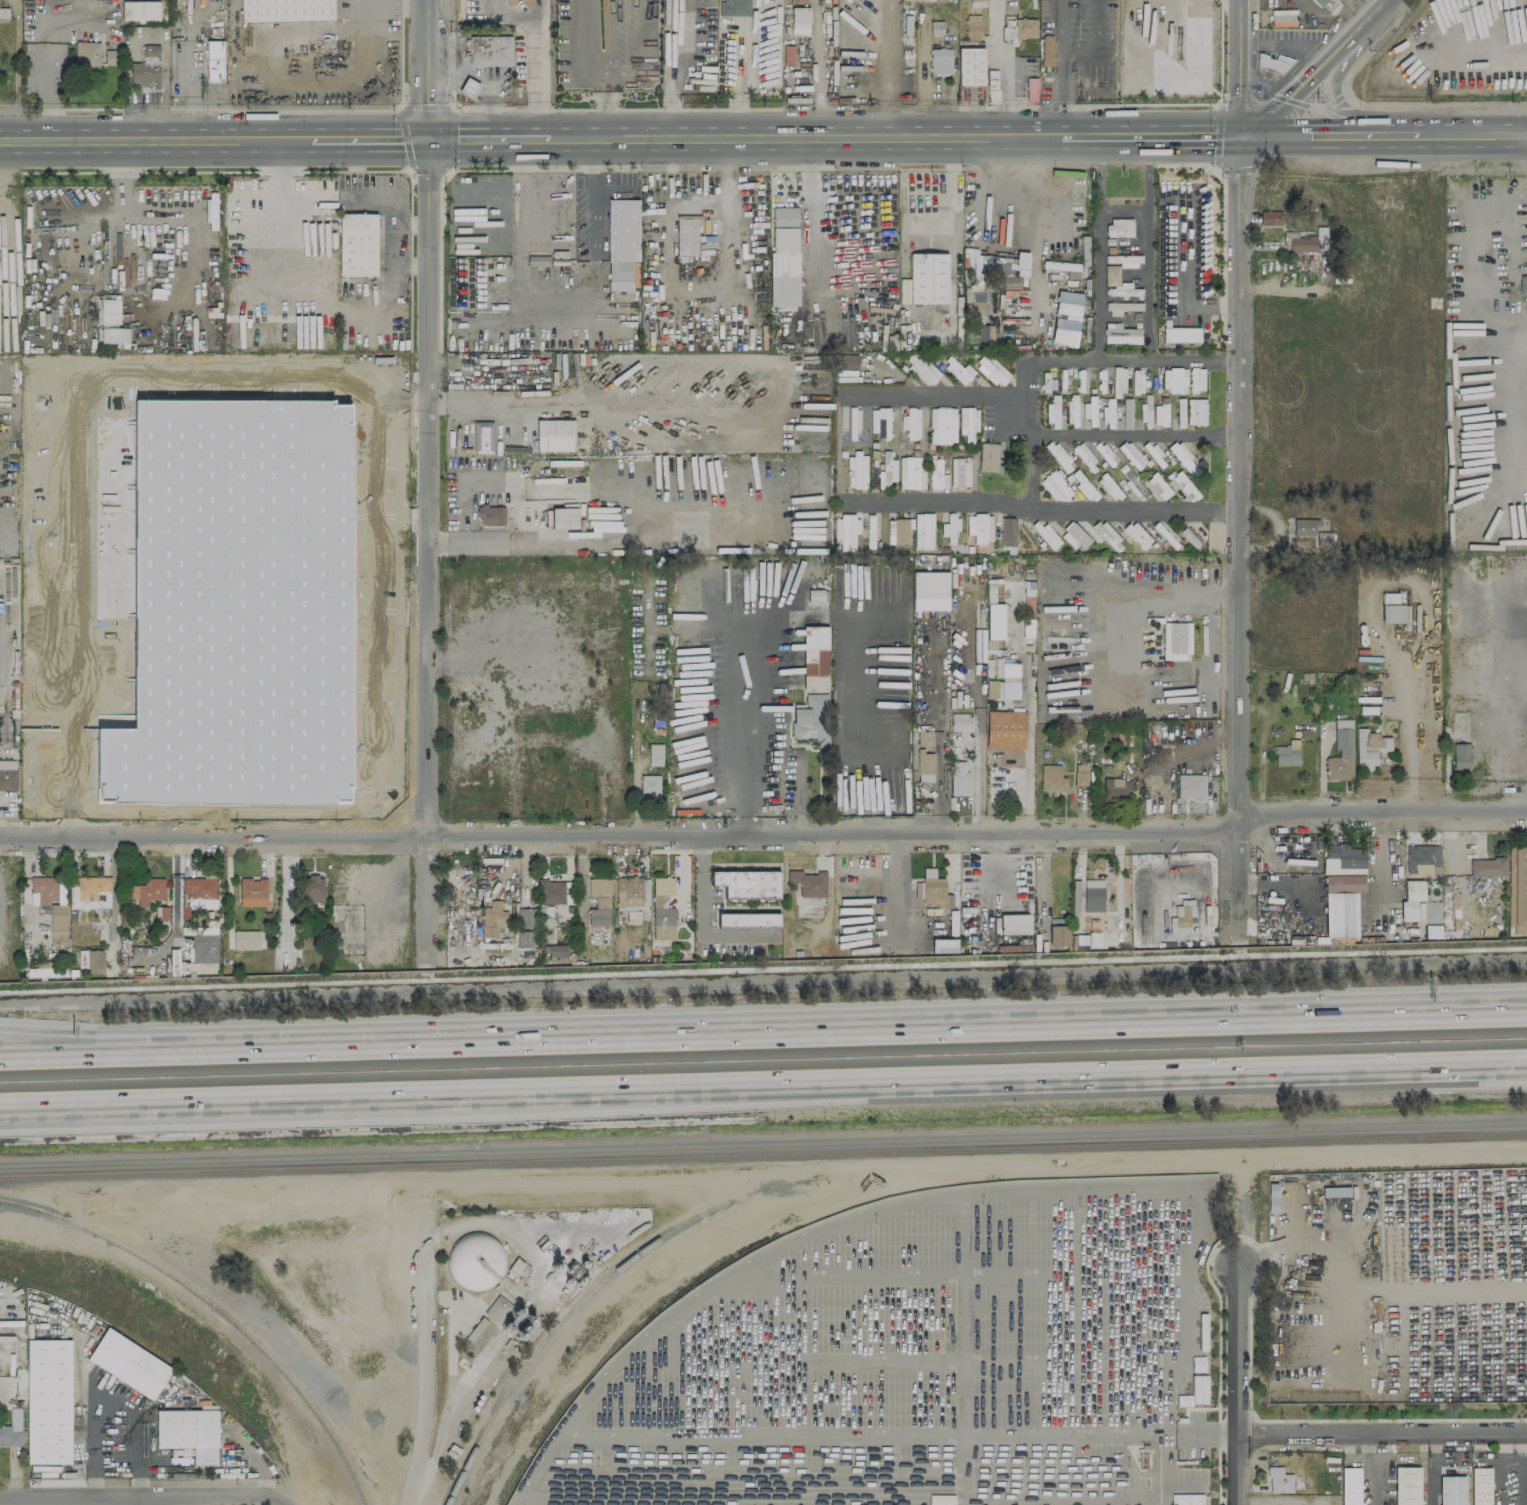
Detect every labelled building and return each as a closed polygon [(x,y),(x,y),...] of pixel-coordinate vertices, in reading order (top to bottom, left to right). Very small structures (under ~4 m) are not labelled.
[(333,0),(240,0),(240,22),(333,20),(333,0)] [(720,15),(750,16),(750,0),(720,0),(720,15)] [(159,1),(121,1),(122,20),(160,20),(159,1)] [(791,34),(809,33),(808,7),(791,7),(791,34)] [(1270,10),(1271,25),(1295,25),(1295,10),(1270,10)] [(1036,19),(1012,19),(1011,34),(1015,34),(1015,38),(1036,38),(1036,19)] [(930,34),(943,34),(943,21),(930,22),(930,34)] [(511,66),(510,35),(468,36),(469,66),(511,66)] [(1042,35),(1041,66),(1053,66),(1054,36),(1042,35)] [(99,42),(75,41),(75,68),(99,68),(99,42)] [(223,41),(206,41),(207,81),(223,80),(223,41)] [(159,45),(142,45),(142,63),(130,63),(130,84),(138,83),(139,88),(159,88),(159,45)] [(952,74),(951,48),(929,48),(930,74),(952,74)] [(958,85),(983,85),(983,48),(958,48),(958,85)] [(105,65),(119,65),(119,50),(104,50),(105,65)] [(478,86),(466,78),(459,89),(472,96),(478,86)] [(1037,78),(1026,78),(1027,103),(1038,102),(1037,78)] [(639,200),(608,199),(607,290),(632,291),(633,261),(638,261),(639,200)] [(771,306),(798,306),(797,207),(769,208),(771,306)] [(1260,225),(1282,225),(1282,211),(1260,212),(1260,225)] [(338,276),(377,276),(376,213),(338,214),(338,276)] [(1132,218),(1107,219),(1107,237),(1132,237),(1132,218)] [(1326,227),(1316,227),(1315,238),(1297,237),(1297,232),(1284,232),(1284,251),(1326,252),(1326,227)] [(909,303),(947,303),(948,253),(909,253),(909,303)] [(1119,267),(1139,268),(1139,255),(1105,255),(1104,285),(1119,286),(1119,267)] [(1131,283),(1119,282),(1119,288),(1106,287),(1105,295),(1141,296),(1142,289),(1131,288),(1131,283)] [(1051,344),(1075,347),(1081,294),(1057,291),(1054,313),(1064,314),(1063,319),(1054,318),(1051,344)] [(119,324),(119,299),(101,299),(100,324),(119,324)] [(1121,316),(1121,310),(1142,310),(1142,303),(1107,303),(1107,316),(1121,316)] [(1104,343),(1140,344),(1140,329),(1120,328),(1120,324),(1104,323),(1104,343)] [(993,325),(978,325),(978,341),(992,342),(993,325)] [(101,343),(128,343),(129,328),(101,328),(101,343)] [(1200,343),(1200,328),(1162,328),(1162,342),(1200,343)] [(930,386),(940,375),(913,351),(903,362),(930,386)] [(999,388),(1011,375),(986,352),(974,365),(999,388)] [(841,368),(858,369),(858,355),(842,354),(841,368)] [(940,364),(963,385),(975,372),(966,364),(962,368),(948,355),(940,364)] [(1125,391),(1126,368),(1113,367),(1112,391),(1125,391)] [(1162,392),(1186,392),(1187,369),(1163,368),(1162,392)] [(1204,368),(1190,368),(1189,392),(1203,392),(1204,368)] [(1059,395),(1050,395),(1050,404),(1047,404),(1047,428),(1058,428),(1059,395)] [(1069,428),(1077,428),(1076,395),(1068,395),(1069,428)] [(1083,419),(1088,419),(1089,426),(1096,426),(1095,396),(1088,396),(1088,403),(1082,403),(1083,419)] [(1104,429),(1114,428),(1113,398),(1104,399),(1104,429)] [(1131,429),(1132,399),(1123,399),(1122,429),(1131,429)] [(1184,428),(1184,399),(1176,399),(1176,428),(1184,428)] [(1205,399),(1187,399),(1187,425),(1205,425),(1205,399)] [(1167,426),(1167,402),(1156,402),(1156,426),(1167,426)] [(930,407),(929,443),(955,444),(955,408),(930,407)] [(870,433),(876,433),(876,439),(889,439),(889,408),(870,408),(870,433)] [(900,429),(906,429),(906,439),(919,440),(919,408),(906,408),(906,415),(900,415),(900,429)] [(959,435),(964,435),(964,442),(973,442),(973,431),(978,431),(978,408),(959,408),(959,435)] [(573,451),(573,419),(536,420),(536,451),(573,451)] [(492,454),(492,421),(473,421),(472,453),(492,454)] [(247,422),(215,426),(219,463),(251,459),(247,422)] [(1117,447),(1137,470),(1146,462),(1126,440),(1117,447)] [(1176,440),(1168,447),(1191,478),(1199,472),(1176,440)] [(324,441),(323,465),(355,467),(357,442),(324,441)] [(1088,469),(1096,461),(1080,442),(1071,449),(1088,469)] [(889,488),(890,481),(896,481),(897,460),(889,459),(890,451),(882,451),(882,471),(878,471),(877,488),(889,488)] [(848,488),(866,488),(867,453),(849,452),(848,488)] [(930,489),(945,488),(944,474),(941,474),(941,458),(929,459),(930,489)] [(1054,469),(1039,482),(1056,504),(1072,491),(1054,469)] [(1077,484),(1091,501),(1098,495),(1076,469),(1071,474),(1078,483),(1077,484)] [(1171,477),(1186,497),(1194,490),(1180,471),(1171,477)] [(1162,500),(1171,493),(1156,472),(1147,479),(1162,500)] [(950,487),(963,487),(963,474),(951,474),(950,487)] [(478,525),(504,525),(504,506),(478,505),(478,525)] [(577,508),(551,508),(551,528),(577,528),(577,508)] [(914,548),(933,548),(934,514),(914,513),(914,548)] [(959,530),(958,513),(947,513),(947,523),(941,523),(942,536),(947,536),(947,544),(955,544),(955,530),(959,530)] [(992,542),(992,514),(966,514),(966,535),(973,535),(973,543),(992,542)] [(840,551),(854,551),(855,533),(859,533),(859,517),(834,516),(833,543),(840,543),(840,551)] [(1015,547),(1016,518),(1001,518),(1000,546),(1015,547)] [(908,544),(908,528),(912,528),(913,519),(888,519),(887,544),(908,544)] [(1319,520),(1293,519),(1293,535),(1314,536),(1314,527),(1319,527),(1319,520)] [(1082,549),(1091,541),(1072,521),(1059,535),(1071,548),(1076,543),(1082,549)] [(1094,529),(1112,548),(1121,540),(1103,521),(1094,529)] [(1152,540),(1132,521),(1123,530),(1143,549),(1152,540)] [(350,543),(333,542),(333,553),(350,554),(350,543)] [(293,595),(322,593),(321,565),(295,566),(295,573),(292,573),(293,595)] [(912,597),(949,598),(949,572),(913,571),(912,597)] [(372,588),(372,574),(346,574),(346,588),(372,588)] [(808,601),(827,601),(827,590),(808,589),(808,601)] [(1403,623),(1404,605),(1384,604),(1384,594),(1382,594),(1381,622),(1403,623)] [(1189,622),(1162,623),(1162,660),(1190,660),(1189,622)] [(802,675),(828,676),(829,626),(803,626),(802,675)] [(385,674),(385,657),(358,657),(358,674),(385,674)] [(987,681),(986,697),(1015,698),(1015,663),(1002,663),(1002,681),(987,681)] [(899,691),(882,692),(883,715),(900,715),(899,691)] [(792,738),(817,738),(817,748),(828,748),(827,694),(805,694),(805,704),(792,705),(792,738)] [(985,748),(1024,748),(1025,711),(986,711),(985,748)] [(970,713),(951,713),(951,731),(970,731),(970,713)] [(1353,779),(1352,719),(1335,720),(1336,758),(1325,758),(1326,780),(1353,779)] [(1391,751),(1391,738),(1379,737),(1379,733),(1367,733),(1367,728),(1356,728),(1356,765),(1376,765),(1376,751),(1391,751)] [(933,731),(917,731),(917,746),(933,746),(933,731)] [(1274,765),(1298,765),(1298,740),(1288,740),(1288,746),(1274,746),(1274,765)] [(662,744),(648,744),(649,765),(662,765),(662,744)] [(1469,769),(1469,744),(1453,744),(1452,769),(1469,769)] [(934,751),(918,751),(917,774),(934,774),(934,751)] [(16,761),(0,760),(0,790),(15,790),(16,761)] [(951,796),(968,795),(967,761),(951,762),(951,796)] [(1074,785),(1087,786),(1088,762),(1074,762),(1074,785)] [(1061,765),(1041,765),(1040,791),(1066,791),(1066,778),(1060,778),(1061,765)] [(110,769),(87,769),(87,792),(94,792),(94,803),(109,803),(110,769)] [(1205,775),(1177,774),(1177,800),(1205,800),(1205,775)] [(659,798),(659,775),(640,775),(640,798),(659,798)] [(1130,778),(1099,779),(1099,803),(1131,802),(1130,778)] [(1324,844),(1324,938),(1356,938),(1356,893),(1364,893),(1364,848),(1347,848),(1347,844),(1324,844)] [(1431,879),(1431,866),(1439,866),(1439,845),(1404,846),(1405,879),(1431,879)] [(1507,846),(1508,926),(1515,926),(1515,934),(1526,933),(1526,846),(1507,846)] [(1470,858),(1470,876),(1505,876),(1506,859),(1470,858)] [(947,907),(946,877),(935,878),(935,868),(923,868),(923,881),(914,881),(915,907),(947,907)] [(724,899),(779,898),(779,871),(710,871),(710,886),(723,886),(724,899)] [(826,896),(825,873),(800,873),(800,871),(787,871),(787,882),(799,882),(799,897),(826,896)] [(110,877),(79,876),(78,886),(70,886),(70,908),(81,908),(81,901),(90,901),(90,902),(95,902),(94,908),(109,908),(110,877)] [(303,902),(324,902),(323,876),(302,876),(303,902)] [(30,903),(64,904),(65,890),(58,889),(58,877),(31,877),(30,903)] [(217,909),(216,877),(183,878),(183,909),(217,909)] [(616,877),(615,906),(642,907),(643,878),(616,877)] [(674,877),(652,878),(654,940),(674,939),(674,907),(667,908),(666,895),(674,894),(674,877)] [(166,878),(144,878),(144,885),(129,885),(129,899),(137,898),(137,907),(147,907),(147,900),(166,900),(166,878)] [(240,878),(240,906),(266,906),(266,879),(240,878)] [(537,903),(563,903),(563,881),(546,881),(546,878),(537,878),(537,903)] [(587,909),(594,908),(594,896),(587,895),(587,878),(608,878),(608,925),(587,925),(587,909)] [(1103,880),(1083,880),(1083,911),(1103,912),(1103,880)] [(1416,901),(1423,901),(1423,880),(1403,880),(1404,901),(1400,901),(1400,921),(1416,921),(1416,901)] [(1080,881),(1072,881),(1071,919),(1079,919),(1080,881)] [(1458,928),(1458,892),(1442,892),(1443,928),(1458,928)] [(480,936),(497,937),(497,926),(504,927),(504,917),(506,916),(505,910),(500,910),(499,899),(488,900),(488,906),(481,906),(480,936)] [(1439,902),(1423,902),(1424,939),(1440,938),(1439,902)] [(67,904),(50,904),(50,945),(67,945),(67,904)] [(551,907),(539,907),(540,927),(551,927),(551,907)] [(516,908),(525,908),(533,908),(533,930),(531,930),(532,946),(524,946),(516,947),(516,908)] [(779,913),(717,912),(717,926),(779,927),(779,913)] [(1000,935),(1030,934),(1029,914),(999,915),(1000,935)] [(1049,925),(1048,946),(1067,946),(1068,926),(1049,925)] [(259,930),(233,931),(234,950),(259,949),(259,930)] [(217,935),(192,934),(192,962),(217,963),(217,935)] [(1071,934),(1071,951),(1087,952),(1087,945),(1100,946),(1100,935),(1071,934)] [(956,939),(931,939),(931,953),(956,953),(956,939)] [(541,945),(547,945),(565,944),(565,951),(566,957),(547,957),(547,953),(541,953),(541,945)] [(102,950),(78,950),(78,968),(86,968),(86,973),(102,973),(102,950)] [(27,976),(51,977),(51,968),(27,967),(27,976)] [(1277,1184),(1267,1183),(1266,1212),(1277,1212),(1277,1184)] [(1349,1187),(1321,1188),(1321,1197),(1349,1196),(1349,1187)] [(502,1236),(450,1234),(448,1287),(500,1289),(502,1236)] [(153,1399),(172,1367),(105,1328),(86,1361),(153,1399)] [(70,1339),(26,1340),(27,1464),(71,1464),(70,1339)] [(1176,1404),(1206,1405),(1207,1375),(1191,1375),(1191,1395),(1176,1395),(1176,1404)] [(21,1445),(20,1408),(9,1408),(10,1425),(0,1425),(0,1445),(21,1445)] [(155,1447),(193,1447),(193,1464),(217,1464),(217,1410),(155,1410),(155,1447)] [(1292,1493),(1292,1474),(1282,1474),(1282,1467),(1267,1467),(1267,1492),(1292,1493)] [(1394,1467),(1394,1504),(1420,1504),(1419,1467),(1394,1467)] [(1491,1467),(1471,1467),(1471,1504),(1491,1504),(1491,1467)] [(1359,1468),(1342,1468),(1341,1504),(1359,1504),(1359,1468)] [(1464,1476),(1439,1476),(1439,1504),(1465,1504),(1464,1476)] [(1175,1495),(1175,1504),(1203,1504),(1203,1494),(1175,1495)]
